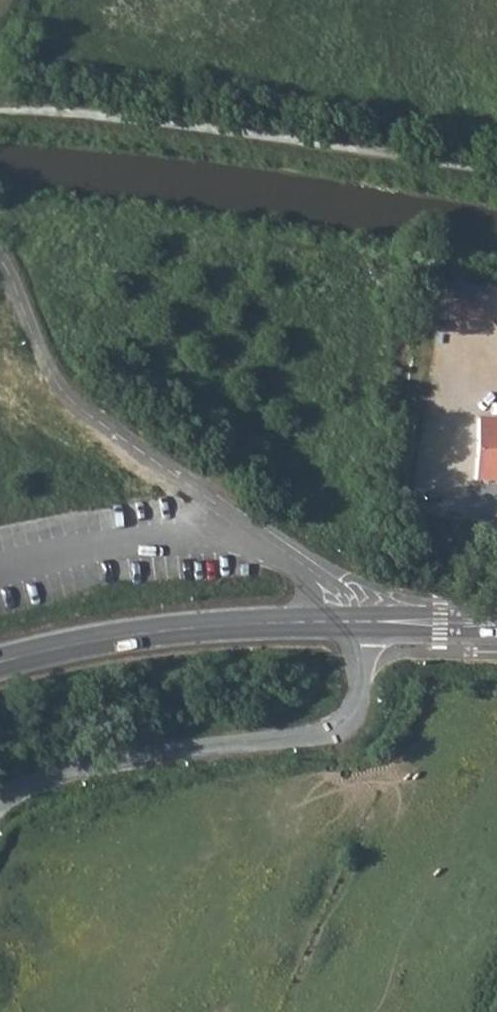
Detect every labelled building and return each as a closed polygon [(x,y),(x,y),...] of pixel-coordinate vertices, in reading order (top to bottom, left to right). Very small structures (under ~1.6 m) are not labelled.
[(496,478),(496,418),(477,417),(474,477),(496,478)]
